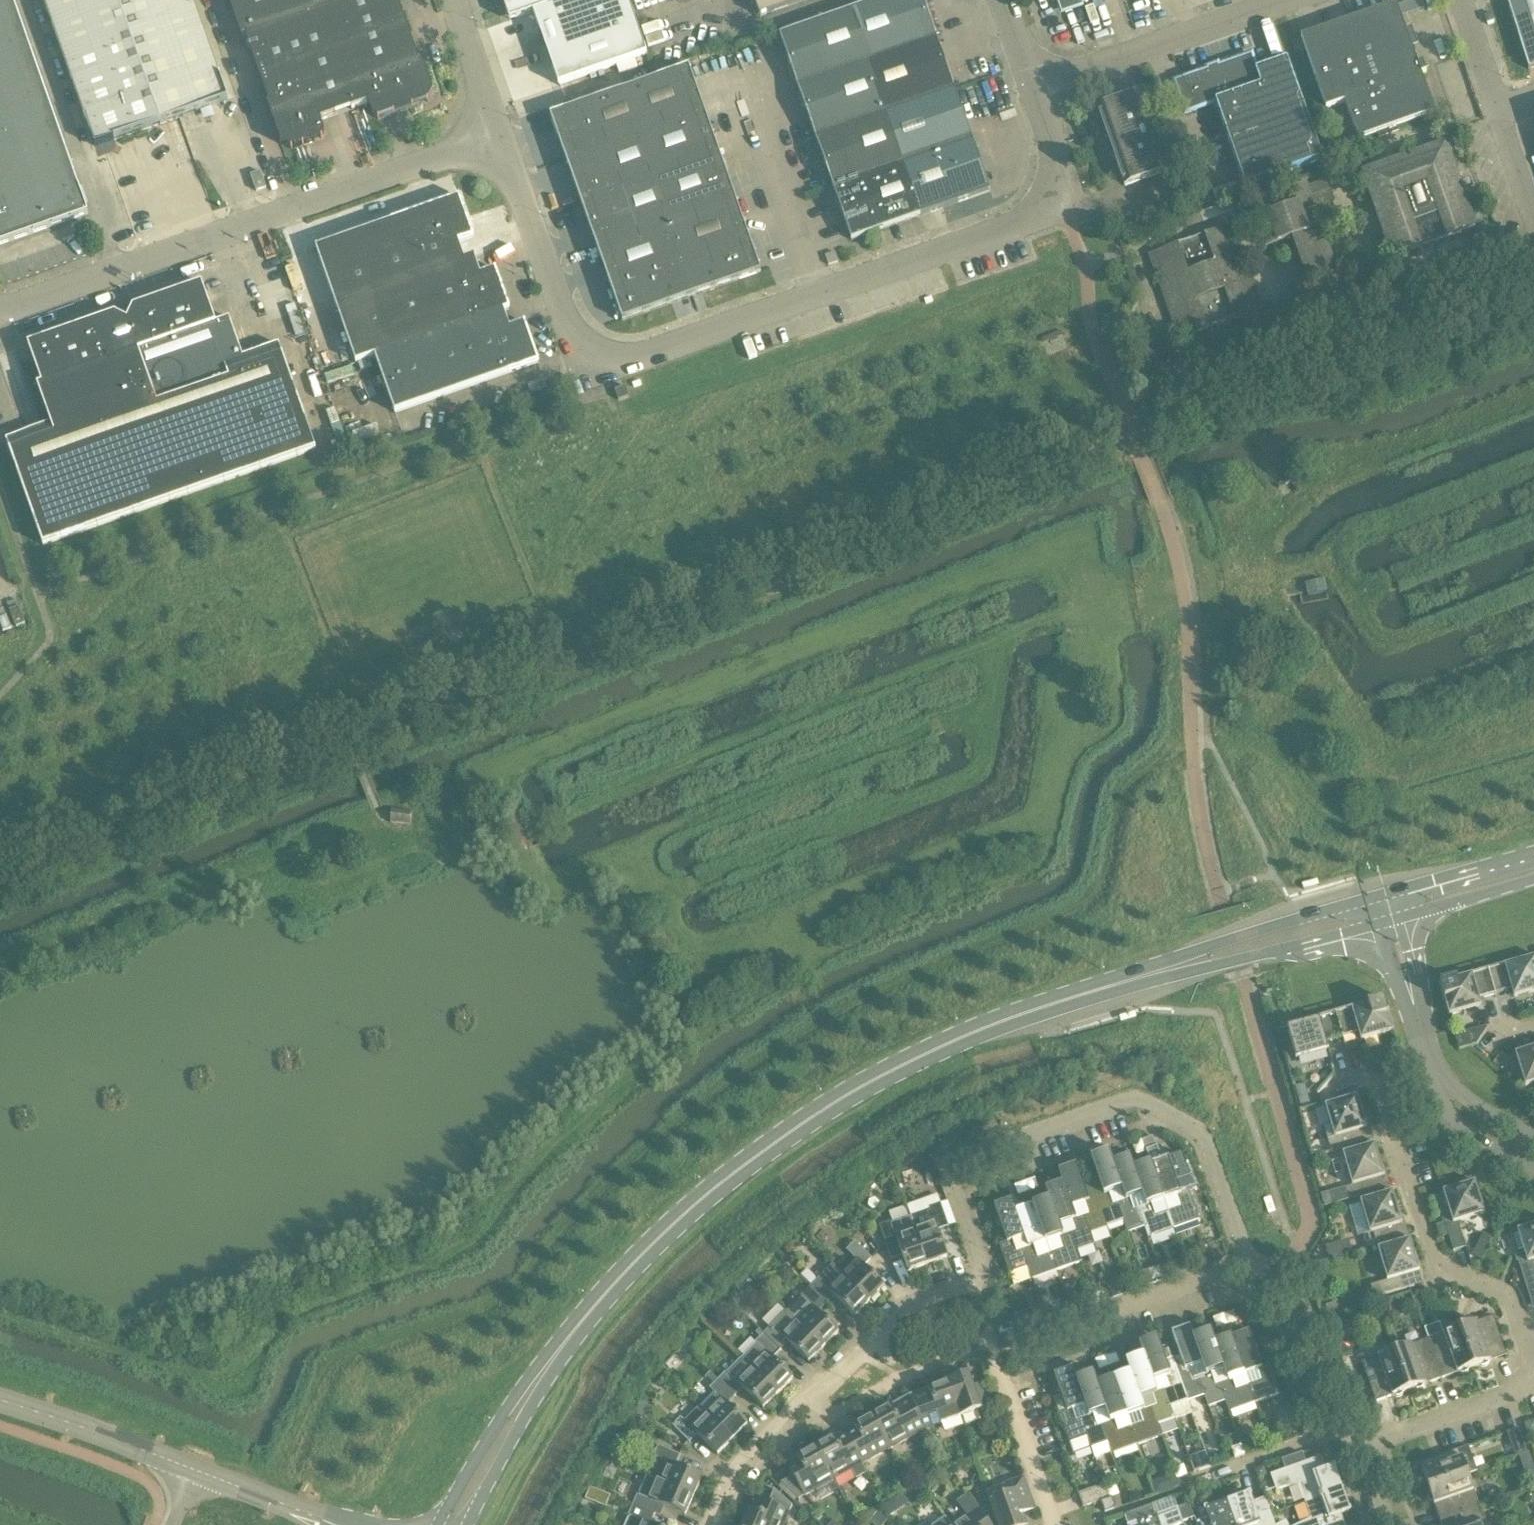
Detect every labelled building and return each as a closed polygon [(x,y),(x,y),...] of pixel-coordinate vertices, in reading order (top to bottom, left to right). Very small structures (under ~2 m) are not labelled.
[(89,214),(14,0),(0,0),(0,246),(89,214)] [(104,144),(228,100),(193,0),(44,0),(96,147),(104,144)] [(412,108),(429,102),(434,91),(426,67),(420,65),(398,0),(230,0),(244,38),(247,37),(270,101),(267,106),(281,146),(292,150),(324,139),(326,134),(322,121),(369,104),(373,118),(378,120),(412,108)] [(511,4),(505,6),(510,21),(534,13),(559,86),(647,55),(628,0),(509,0),(511,4)] [(758,13),(801,0),(754,0),(758,13)] [(937,38),(923,0),(879,0),(779,35),(798,87),(867,63),(937,38)] [(1064,10),(1092,0),(1061,0),(1064,10)] [(1397,6),(1401,17),(1425,9),(1422,0),(1414,0),(1397,6)] [(1529,70),(1533,68),(1533,0),(1507,0),(1529,70)] [(1345,103),(1358,141),(1435,114),(1422,76),(1427,74),(1423,64),(1418,65),(1397,4),(1301,38),(1326,110),(1345,103)] [(1487,24),(1492,22),(1494,21),(1492,14),(1485,16),(1487,24)] [(937,38),(867,63),(885,114),(955,89),(937,38)] [(1323,160),(1304,106),(1287,59),(1257,70),(1252,55),(1175,82),(1186,114),(1216,103),(1245,187),(1323,160)] [(635,60),(617,66),(620,75),(638,69),(635,60)] [(867,63),(798,87),(816,138),(885,114),(867,63)] [(656,79),(550,116),(623,321),(762,272),(689,67),(656,79)] [(973,140),(955,89),(885,114),(903,165),(973,140)] [(1126,186),(1172,170),(1146,92),(1099,109),(1126,186)] [(885,114),(816,138),(834,189),(903,165),(885,114)] [(991,192),(973,140),(903,165),(922,216),(991,192)] [(1392,257),(1475,228),(1446,145),(1363,174),(1392,257)] [(922,216),(903,165),(834,189),(852,241),(922,216)] [(257,192),(267,188),(261,172),(251,176),(257,192)] [(1316,205),(1330,200),(1323,182),(1310,186),(1316,205)] [(1296,186),(1301,202),(1255,218),(1266,247),(1293,237),(1312,292),(1341,281),(1306,183),(1296,186)] [(469,260),(469,259),(463,242),(473,238),(459,198),(316,249),(336,306),(469,260)] [(1200,214),(1204,223),(1234,213),(1231,203),(1200,214)] [(1180,339),(1263,309),(1234,226),(1150,255),(1180,339)] [(835,254),(825,257),(828,266),(838,263),(835,254)] [(469,260),(336,306),(357,363),(375,357),(375,356),(504,311),(504,312),(509,310),(495,271),(482,275),(476,256),(469,259),(469,260)] [(117,315),(117,314),(29,345),(43,384),(38,386),(52,425),(7,441),(44,546),(306,454),(317,450),(279,345),(243,357),(230,319),(216,323),(202,284),(134,308),(128,320),(117,315)] [(510,329),(504,312),(504,311),(375,356),(375,357),(395,413),(538,363),(524,324),(510,329)] [(545,379),(528,385),(532,395),(548,389),(545,379)] [(615,391),(619,401),(629,397),(626,387),(615,391)] [(411,825),(412,813),(392,810),(391,823),(411,825)] [(1489,970),(1496,995),(1512,991),(1514,998),(1533,992),(1533,957),(1489,970)] [(1496,995),(1489,970),(1440,984),(1449,1016),(1481,1007),(1479,1000),(1496,995)] [(1336,1013),(1343,1038),(1359,1034),(1361,1041),(1393,1032),(1384,1000),(1336,1013)] [(1343,1038),(1336,1013),(1287,1027),(1296,1059),(1328,1050),(1326,1043),(1343,1038)] [(1454,1035),(1459,1051),(1478,1045),(1488,1030),(1487,1026),(1454,1035)] [(1515,1054),(1525,1086),(1533,1084),(1533,1049),(1515,1054)] [(1295,1087),(1300,1106),(1311,1103),(1305,1084),(1295,1087)] [(1357,1097),(1325,1106),(1331,1125),(1324,1127),(1328,1140),(1331,1152),(1362,1144),(1358,1132),(1367,1129),(1357,1097)] [(1143,1141),(1146,1151),(1156,1147),(1153,1137),(1143,1141)] [(1146,1151),(1143,1141),(1133,1145),(1136,1154),(1146,1151)] [(1345,1188),(1349,1200),(1372,1194),(1369,1182),(1384,1177),(1375,1145),(1343,1154),(1352,1186),(1345,1188)] [(1156,1147),(1146,1151),(1151,1164),(1174,1230),(1200,1221),(1189,1192),(1197,1189),(1193,1177),(1191,1178),(1187,1166),(1189,1165),(1188,1164),(1181,1154),(1169,1159),(1168,1157),(1162,1160),(1158,1147),(1156,1147)] [(1113,1164),(1109,1153),(1091,1159),(1099,1182),(1092,1185),(1107,1228),(1124,1222),(1125,1222),(1118,1203),(1126,1200),(1113,1164)] [(1130,1158),(1113,1164),(1126,1200),(1118,1203),(1125,1222),(1124,1222),(1128,1233),(1145,1227),(1146,1227),(1139,1209),(1146,1206),(1134,1170),(1134,1169),(1130,1158)] [(1151,1164),(1134,1169),(1134,1170),(1146,1206),(1139,1209),(1146,1227),(1145,1227),(1149,1239),(1174,1230),(1151,1164)] [(1107,1228),(1092,1185),(1085,1187),(1077,1165),(1059,1171),(1063,1182),(1064,1182),(1076,1218),(1084,1215),(1090,1234),(1091,1234),(1107,1228)] [(1035,1179),(1025,1183),(1029,1192),(1039,1189),(1035,1179)] [(1064,1182),(1063,1182),(1046,1188),(1050,1199),(1051,1199),(1064,1235),(1071,1233),(1077,1251),(1078,1251),(1095,1245),(1091,1234),(1090,1234),(1084,1215),(1076,1218),(1064,1182)] [(1445,1223),(1454,1252),(1466,1248),(1458,1223),(1485,1214),(1475,1182),(1443,1192),(1452,1221),(1445,1223)] [(1029,1192),(1025,1183),(1015,1186),(1019,1196),(1029,1192)] [(1398,1203),(1396,1204),(1393,1193),(1360,1202),(1370,1234),(1363,1236),(1367,1248),(1390,1241),(1386,1229),(1402,1225),(1399,1214),(1401,1213),(1398,1203)] [(1050,1199),(1033,1205),(1057,1271),(1082,1262),(1078,1251),(1077,1251),(1071,1233),(1064,1235),(1051,1199),(1050,1199)] [(1016,1212),(1017,1211),(1013,1200),(995,1206),(1007,1242),(999,1245),(1014,1286),(1031,1280),(1027,1269),(1028,1269),(1022,1250),(1029,1247),(1016,1212)] [(930,1210),(911,1217),(928,1265),(948,1258),(938,1231),(949,1227),(941,1205),(930,1208),(930,1210)] [(1033,1205),(1017,1211),(1016,1212),(1029,1247),(1022,1250),(1028,1269),(1027,1269),(1031,1280),(1057,1271),(1033,1205)] [(911,1217),(891,1224),(891,1222),(880,1226),(892,1260),(902,1256),(908,1272),(928,1265),(911,1217)] [(1524,1254),(1526,1260),(1519,1262),(1528,1291),(1533,1289),(1533,1266),(1533,1262),(1533,1261),(1533,1226),(1510,1234),(1517,1256),(1524,1254)] [(1374,1298),(1407,1289),(1404,1277),(1420,1272),(1410,1240),(1378,1249),(1387,1281),(1371,1286),(1374,1298)] [(856,1260),(842,1275),(869,1302),(884,1287),(864,1267),(872,1259),(855,1242),(846,1251),(856,1260)] [(1479,1245),(1474,1255),(1483,1260),(1488,1249),(1479,1245)] [(833,1266),(818,1280),(809,1288),(826,1305),(834,1297),(854,1317),(869,1302),(842,1275),(833,1266)] [(1154,1284),(1164,1281),(1161,1271),(1151,1274),(1154,1284)] [(1123,1285),(1112,1289),(1115,1298),(1126,1294),(1123,1285)] [(802,1298),(788,1312),(788,1313),(824,1348),(839,1333),(818,1313),(826,1305),(809,1288),(801,1297),(802,1298)] [(1096,1305),(1106,1301),(1103,1292),(1093,1295),(1096,1305)] [(787,1311),(764,1334),(781,1351),(789,1343),(809,1363),(824,1348),(788,1313),(788,1312),(787,1311)] [(1326,1316),(1330,1326),(1345,1321),(1341,1311),(1326,1316)] [(1234,1312),(1223,1315),(1227,1325),(1237,1322),(1234,1312)] [(1227,1325),(1223,1315),(1214,1319),(1217,1329),(1227,1325)] [(1493,1316),(1460,1328),(1474,1368),(1479,1366),(1480,1367),(1482,1367),(1483,1368),(1484,1367),(1485,1367),(1487,1366),(1488,1365),(1489,1364),(1490,1362),(1507,1356),(1493,1316)] [(1193,1339),(1194,1338),(1190,1327),(1172,1333),(1180,1356),(1173,1359),(1188,1402),(1189,1402),(1204,1396),(1205,1396),(1198,1377),(1205,1374),(1193,1339)] [(1474,1368),(1460,1328),(1428,1340),(1442,1379),(1459,1373),(1460,1374),(1462,1375),(1463,1375),(1465,1374),(1467,1374),(1468,1372),(1469,1371),(1469,1369),(1474,1368)] [(757,1344),(743,1358),(778,1394),(793,1379),(773,1359),(781,1351),(764,1334),(760,1330),(756,1333),(760,1338),(755,1343),(757,1344)] [(1211,1332),(1194,1338),(1193,1339),(1205,1374),(1198,1377),(1205,1396),(1204,1396),(1208,1408),(1225,1402),(1226,1401),(1220,1383),(1227,1380),(1215,1344),(1211,1332)] [(1231,1338),(1255,1404),(1280,1395),(1270,1365),(1262,1368),(1249,1332),(1231,1338)] [(1231,1338),(1215,1344),(1227,1380),(1220,1383),(1226,1401),(1225,1402),(1229,1413),(1255,1404),(1231,1338)] [(1170,1349),(1162,1352),(1157,1339),(1139,1345),(1143,1356),(1144,1356),(1157,1392),(1163,1390),(1170,1408),(1172,1408),(1176,1419),(1193,1413),(1189,1402),(1188,1402),(1173,1359),(1170,1349)] [(1428,1340),(1395,1351),(1409,1391),(1414,1389),(1415,1390),(1417,1391),(1418,1391),(1419,1391),(1420,1390),(1422,1389),(1423,1388),(1424,1387),(1425,1385),(1442,1379),(1428,1340)] [(1409,1391),(1395,1351),(1362,1363),(1376,1403),(1393,1396),(1395,1397),(1396,1398),(1398,1398),(1400,1398),(1401,1397),(1403,1396),(1404,1394),(1404,1393),(1404,1392),(1409,1391)] [(1106,1357),(1110,1367),(1120,1363),(1116,1353),(1106,1357)] [(1144,1356),(1143,1356),(1126,1362),(1130,1374),(1131,1373),(1144,1409),(1151,1407),(1158,1425),(1159,1425),(1176,1419),(1172,1408),(1170,1408),(1163,1390),(1157,1392),(1144,1356)] [(1110,1367),(1106,1357),(1096,1361),(1099,1370),(1110,1367)] [(726,1372),(718,1380),(735,1397),(743,1389),(763,1409),(778,1394),(743,1358),(727,1374),(727,1373),(726,1372)] [(1062,1396),(1054,1399),(1073,1454),(1090,1448),(1087,1438),(1088,1437),(1082,1419),(1089,1416),(1076,1380),(1077,1380),(1073,1369),(1055,1375),(1062,1396)] [(711,1373),(707,1376),(715,1384),(718,1380),(711,1373)] [(1130,1374),(1114,1379),(1137,1445),(1163,1436),(1159,1425),(1158,1425),(1151,1407),(1144,1409),(1131,1373),(1130,1374)] [(948,1381),(961,1418),(992,1407),(984,1384),(973,1388),(968,1374),(948,1381)] [(1108,1443),(1109,1443),(1102,1425),(1110,1422),(1097,1386),(1098,1385),(1094,1374),(1077,1380),(1076,1380),(1089,1416),(1082,1419),(1088,1437),(1087,1438),(1090,1448),(1091,1449),(1092,1449),(1095,1459),(1111,1453),(1108,1443)] [(1114,1379),(1098,1385),(1097,1386),(1110,1422),(1102,1425),(1109,1443),(1108,1443),(1111,1453),(1112,1455),(1137,1445),(1114,1379)] [(714,1393),(700,1407),(733,1440),(748,1425),(727,1405),(735,1397),(718,1380),(715,1384),(710,1389),(714,1393)] [(948,1381),(909,1395),(925,1431),(930,1428),(961,1418),(948,1381)] [(909,1395),(872,1415),(891,1449),(919,1433),(925,1431),(909,1395)] [(640,1401),(637,1414),(645,1416),(648,1403),(640,1401)] [(700,1407),(685,1422),(681,1418),(673,1426),(690,1443),(698,1435),(718,1455),(733,1440),(700,1407)] [(891,1449),(872,1415),(854,1426),(861,1438),(851,1444),(862,1465),(891,1449)] [(1529,1436),(1533,1434),(1533,1421),(1525,1424),(1529,1436)] [(1528,1453),(1519,1429),(1507,1433),(1516,1458),(1519,1456),(1528,1453)] [(834,1437),(815,1447),(834,1480),(851,1471),(856,1479),(867,1473),(862,1465),(851,1444),(841,1449),(834,1437)] [(1235,1459),(1245,1455),(1242,1445),(1232,1449),(1235,1459)] [(659,1481),(694,1497),(702,1477),(676,1466),(681,1456),(659,1446),(654,1457),(667,1463),(659,1481)] [(794,1475),(796,1478),(783,1485),(800,1499),(834,1480),(815,1447),(797,1457),(804,1470),(794,1475)] [(1426,1484),(1428,1489),(1468,1475),(1475,1472),(1467,1447),(1419,1464),(1423,1473),(1422,1474),(1421,1476),(1421,1477),(1421,1478),(1421,1480),(1422,1481),(1423,1482),(1424,1483),(1425,1484),(1426,1484)] [(1195,1473),(1211,1467),(1206,1452),(1189,1458),(1195,1473)] [(1285,1470),(1271,1475),(1276,1491),(1299,1485),(1305,1502),(1342,1489),(1334,1467),(1321,1471),(1316,1459),(1306,1463),(1302,1453),(1282,1460),(1285,1470)] [(1529,1453),(1528,1453),(1519,1456),(1523,1467),(1533,1463),(1529,1453)] [(1174,1469),(1177,1479),(1187,1476),(1184,1466),(1174,1469)] [(1266,1476),(1263,1467),(1255,1470),(1258,1478),(1266,1476)] [(1468,1475),(1428,1489),(1430,1494),(1429,1495),(1429,1496),(1428,1497),(1428,1498),(1428,1500),(1429,1501),(1430,1503),(1431,1503),(1432,1504),(1434,1504),(1440,1521),(1479,1507),(1468,1475)] [(648,1477),(640,1496),(638,1495),(633,1506),(655,1515),(659,1505),(685,1516),(694,1497),(659,1481),(648,1477)] [(1024,1514),(1035,1510),(1024,1478),(986,1491),(998,1524),(1027,1524),(1024,1514)] [(1115,1482),(1105,1486),(1109,1499),(1112,1498),(1119,1495),(1115,1482)] [(1087,1492),(1079,1494),(1084,1508),(1090,1506),(1101,1502),(1109,1499),(1105,1486),(1087,1492)] [(590,1487),(585,1499),(595,1503),(600,1491),(590,1487)] [(1305,1502),(1311,1519),(1299,1524),(1340,1524),(1337,1516),(1350,1512),(1342,1489),(1305,1502)] [(743,1524),(784,1524),(792,1507),(776,1492),(770,1506),(767,1504),(763,1514),(750,1509),(743,1524)] [(1236,1524),(1275,1524),(1267,1503),(1255,1507),(1250,1494),(1228,1501),(1236,1524)] [(969,1496),(959,1503),(967,1514),(952,1524),(990,1524),(969,1496)] [(1105,1513),(1116,1509),(1112,1498),(1109,1499),(1101,1502),(1105,1513)] [(895,1511),(889,1501),(882,1506),(888,1516),(895,1511)] [(1228,1501),(1205,1510),(1210,1523),(1205,1524),(1236,1524),(1228,1501)] [(1184,1524),(1183,1522),(1194,1518),(1190,1504),(1156,1516),(1153,1506),(1124,1516),(1124,1517),(1129,1515),(1132,1524),(1181,1524),(1184,1524)] [(627,1524),(656,1524),(657,1524),(655,1521),(653,1520),(655,1515),(633,1506),(628,1517),(630,1517),(627,1524)] [(1479,1507),(1440,1521),(1441,1524),(1486,1524),(1479,1507)] [(878,1514),(870,1522),(874,1524),(883,1524),(886,1521),(878,1514)]
